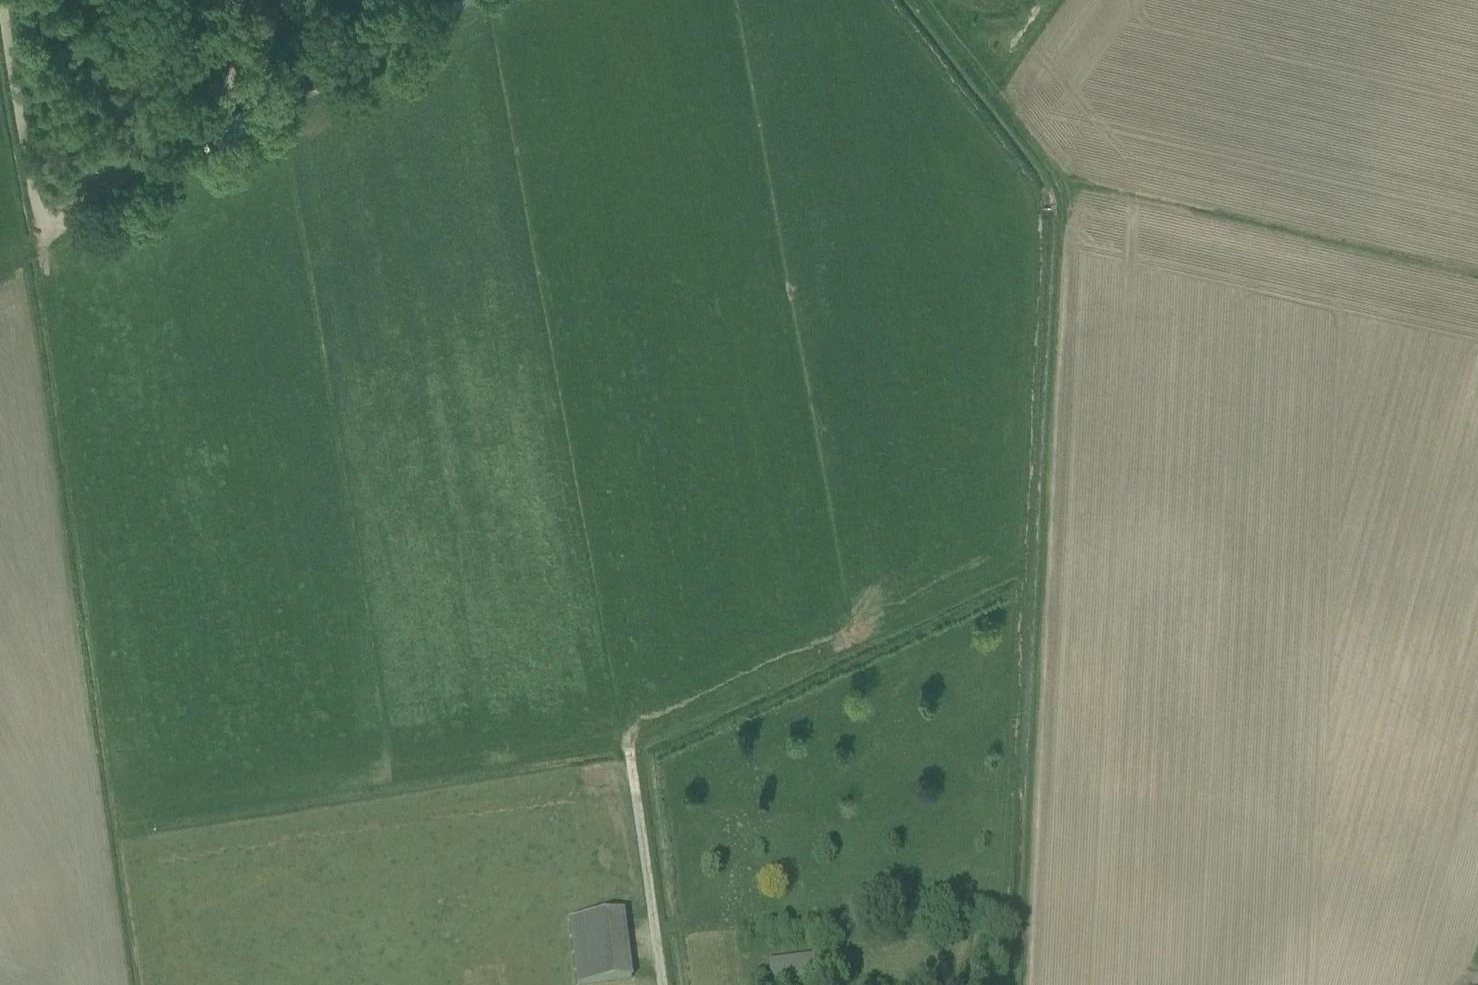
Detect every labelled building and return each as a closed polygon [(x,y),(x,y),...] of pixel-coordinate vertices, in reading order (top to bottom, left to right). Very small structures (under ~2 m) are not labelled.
[(384,10),(400,0),(378,0),(384,10)] [(626,917),(572,924),(579,984),(622,984),(634,984),(626,917)] [(814,955),(769,961),(772,982),(817,976),(814,955)]
